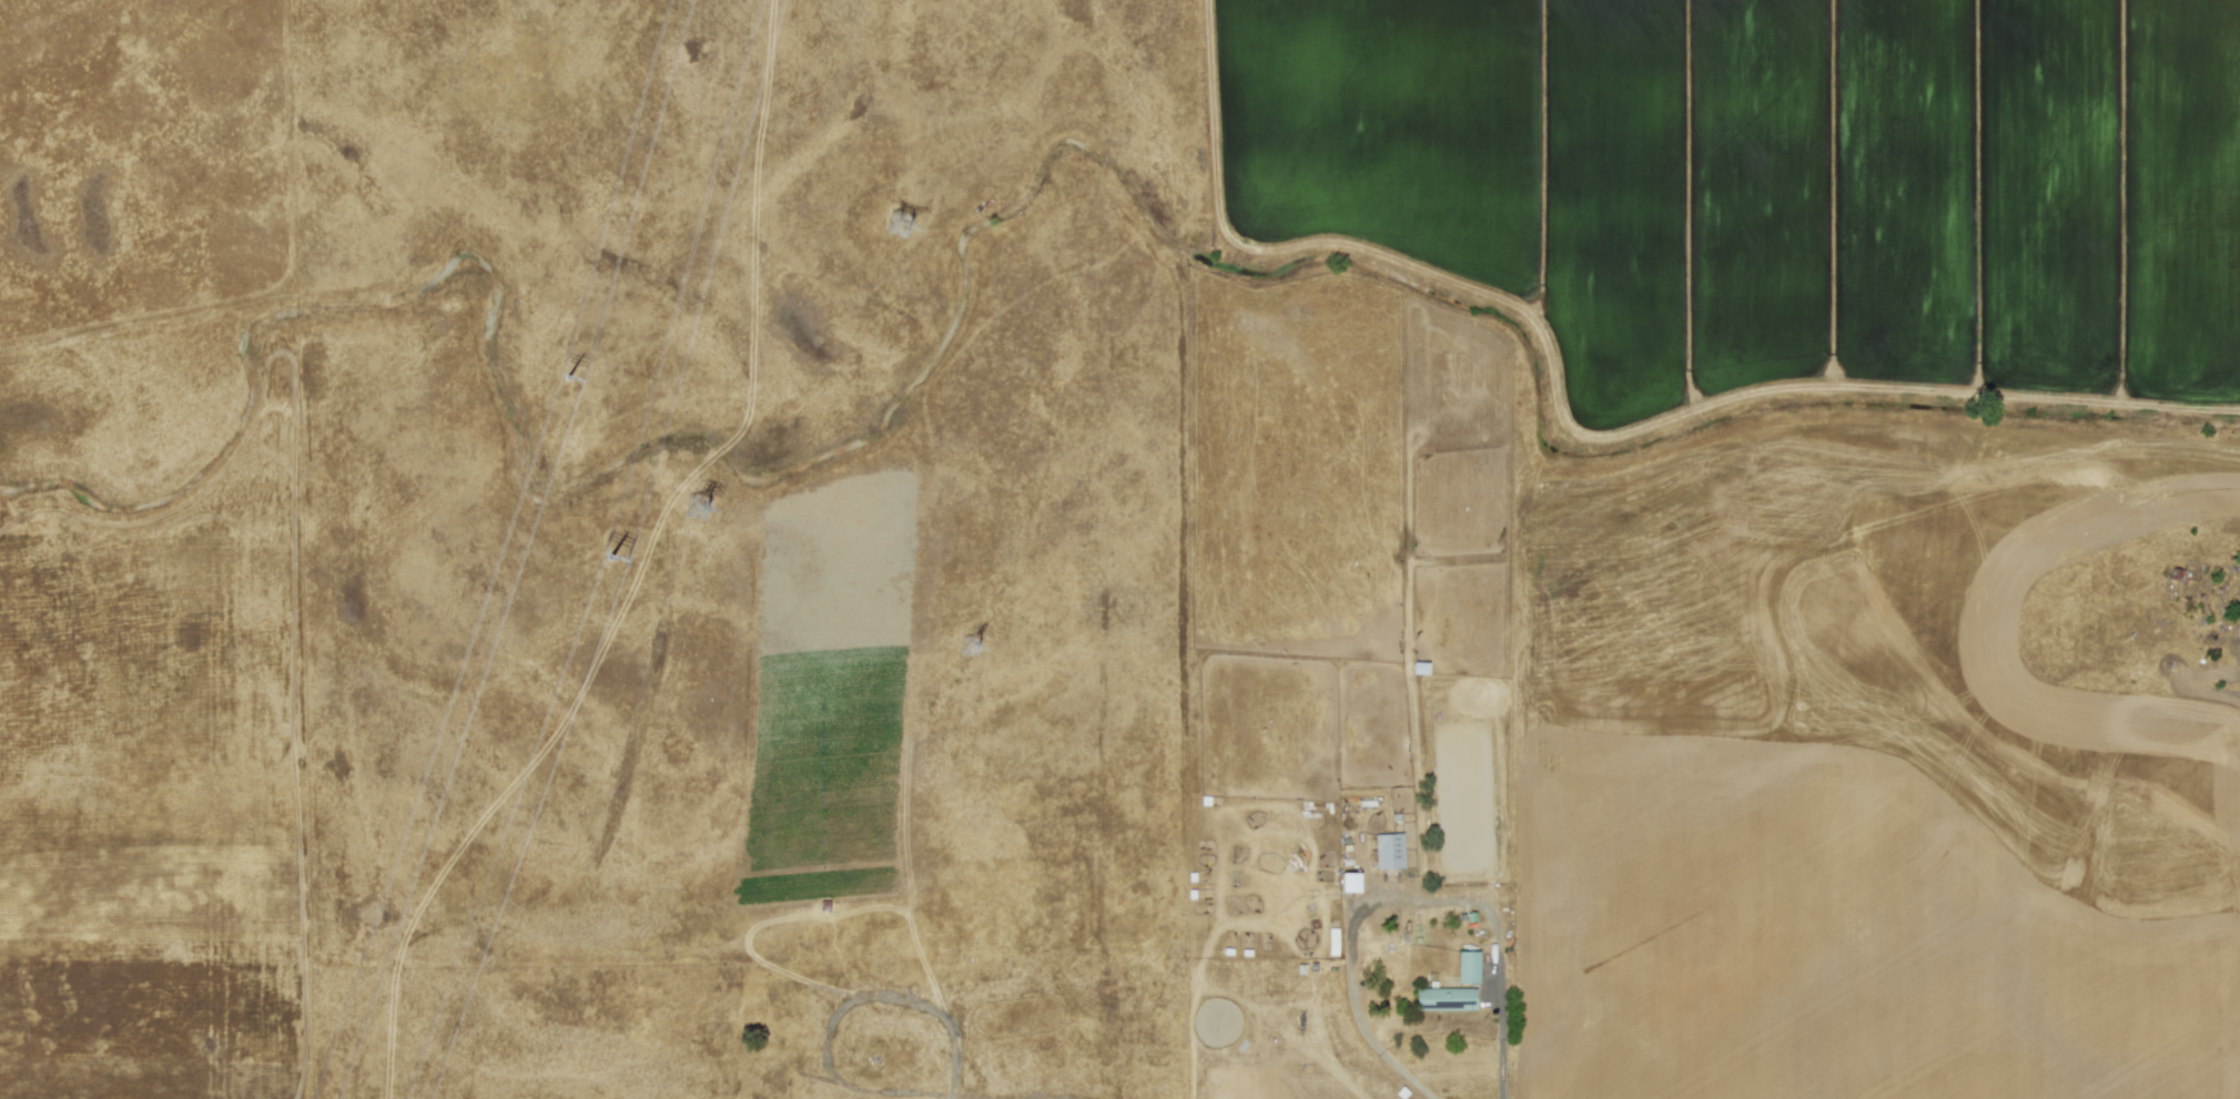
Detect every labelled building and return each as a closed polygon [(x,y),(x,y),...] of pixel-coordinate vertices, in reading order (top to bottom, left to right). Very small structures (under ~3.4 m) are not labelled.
[(1376,869),(1403,868),(1402,833),(1375,834),(1376,869)] [(1359,873),(1341,873),(1340,892),(1358,892),(1359,873)] [(1458,984),(1478,983),(1478,950),(1458,950),(1458,984)] [(1415,988),(1415,1010),(1474,1009),(1473,988),(1415,988)]
